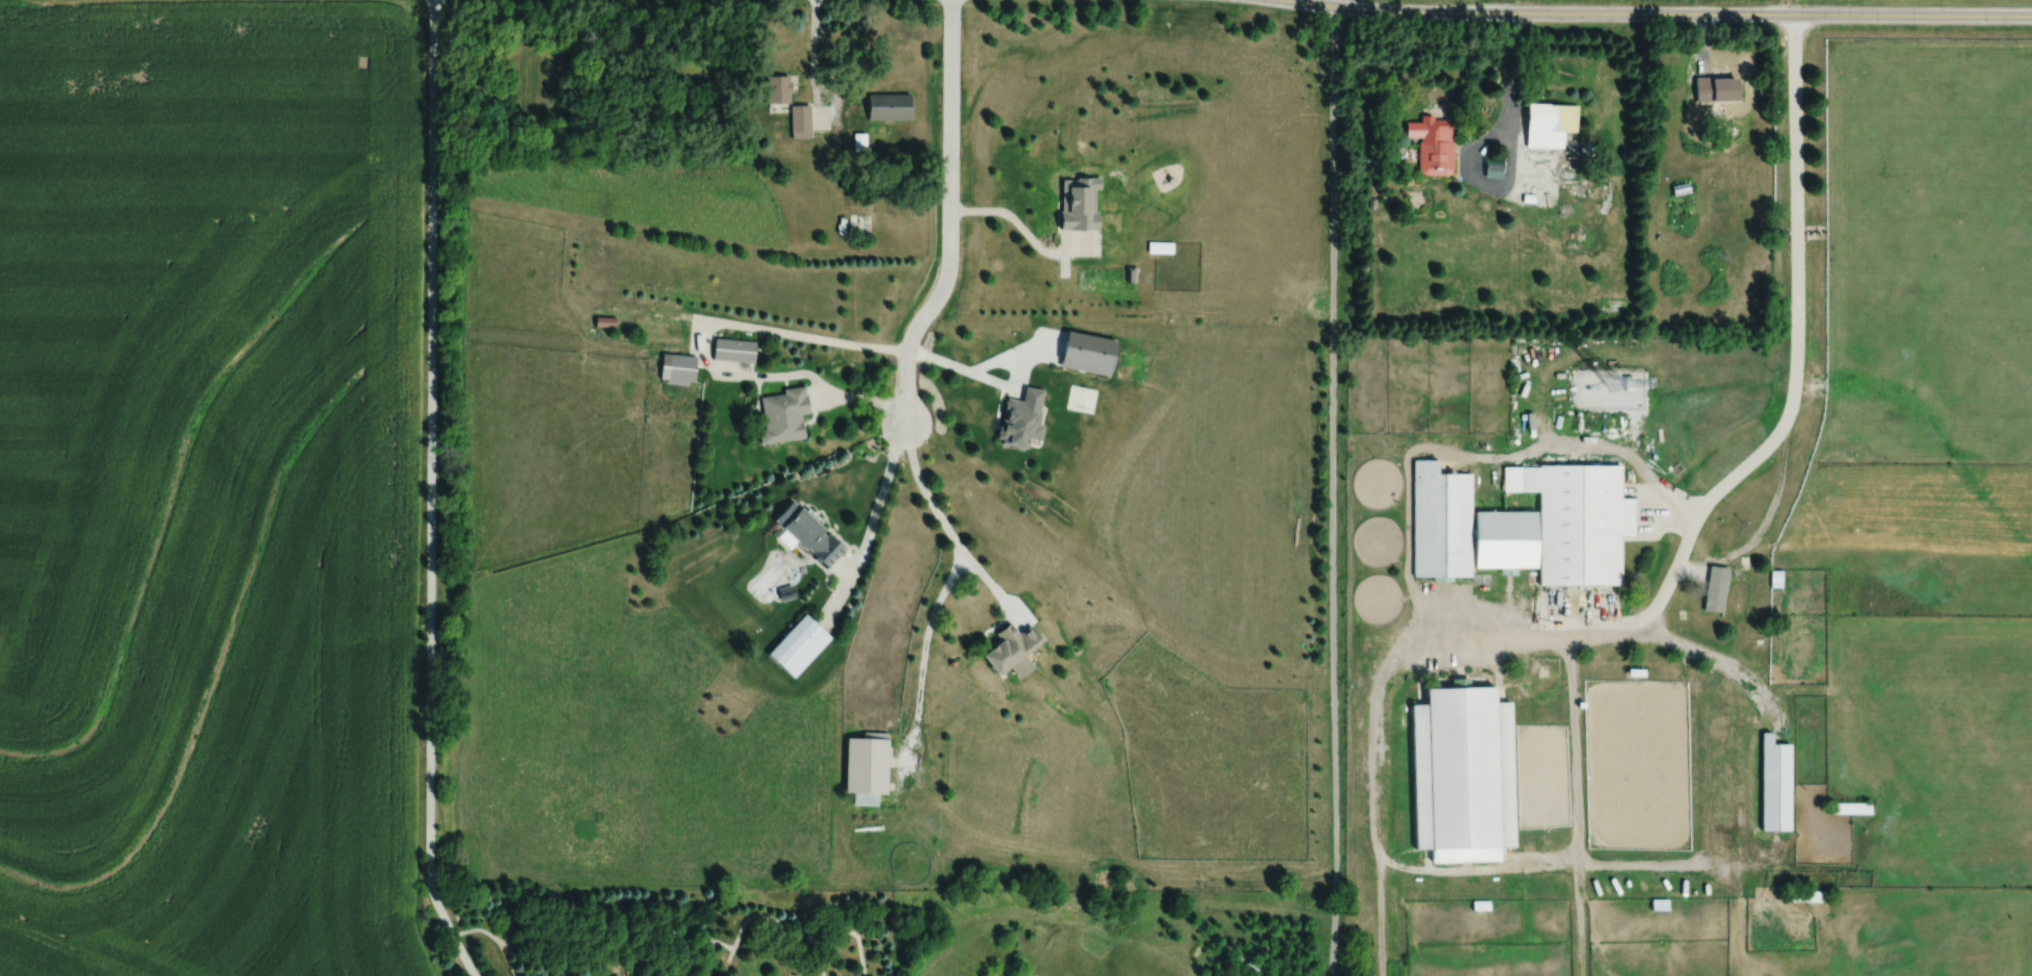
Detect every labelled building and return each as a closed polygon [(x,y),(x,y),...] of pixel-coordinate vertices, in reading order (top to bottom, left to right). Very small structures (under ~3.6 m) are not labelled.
[(790,75),(767,75),(767,102),(790,102),(790,75)] [(1739,101),(1739,77),(1696,78),(1696,101),(1739,101)] [(911,93),(869,93),(868,119),(911,120),(911,93)] [(1526,142),(1556,143),(1557,133),(1577,133),(1578,104),(1527,103),(1526,142)] [(791,105),(791,139),(810,139),(810,105),(791,105)] [(1453,174),(1452,117),(1420,117),(1420,122),(1406,122),(1406,138),(1418,138),(1419,175),(1453,174)] [(1487,177),(1500,177),(1500,161),(1487,161),(1487,177)] [(1098,229),(1098,177),(1061,177),(1061,229),(1098,229)] [(1672,185),(1676,209),(1671,210),(1673,223),(1696,219),(1690,183),(1672,185)] [(849,235),(871,235),(871,214),(849,214),(849,235)] [(755,340),(714,338),(713,360),(754,361),(755,340)] [(660,382),(695,383),(696,355),(661,354),(660,382)] [(761,444),(805,440),(802,415),(808,415),(806,386),(783,389),(783,394),(761,397),(764,429),(759,430),(761,444)] [(1412,460),(1413,577),(1468,576),(1468,569),(1536,569),(1536,587),(1624,586),(1623,535),(1636,535),(1636,498),(1621,498),(1620,463),(1518,463),(1519,491),(1537,491),(1538,512),(1469,513),(1468,476),(1437,476),(1436,460),(1412,460)] [(846,547),(793,500),(775,521),(828,567),(846,547)] [(1710,564),(1702,611),(1723,614),(1730,567),(1710,564)] [(1781,587),(1781,575),(1771,575),(1772,588),(1781,587)] [(792,679),(831,638),(806,614),(767,654),(792,679)] [(1045,640),(1033,624),(1020,635),(1011,623),(996,634),(1002,641),(984,654),(1000,677),(1012,668),(1019,679),(1035,667),(1025,655),(1045,640)] [(1426,705),(1410,706),(1415,849),(1431,849),(1432,864),(1501,861),(1501,846),(1516,846),(1511,702),(1495,703),(1495,686),(1425,688),(1426,705)] [(1759,730),(1761,833),(1792,832),(1791,743),(1773,743),(1773,730),(1759,730)] [(845,793),(887,794),(888,739),(846,738),(845,793)] [(1871,803),(1831,803),(1831,813),(1871,814),(1871,803)]
